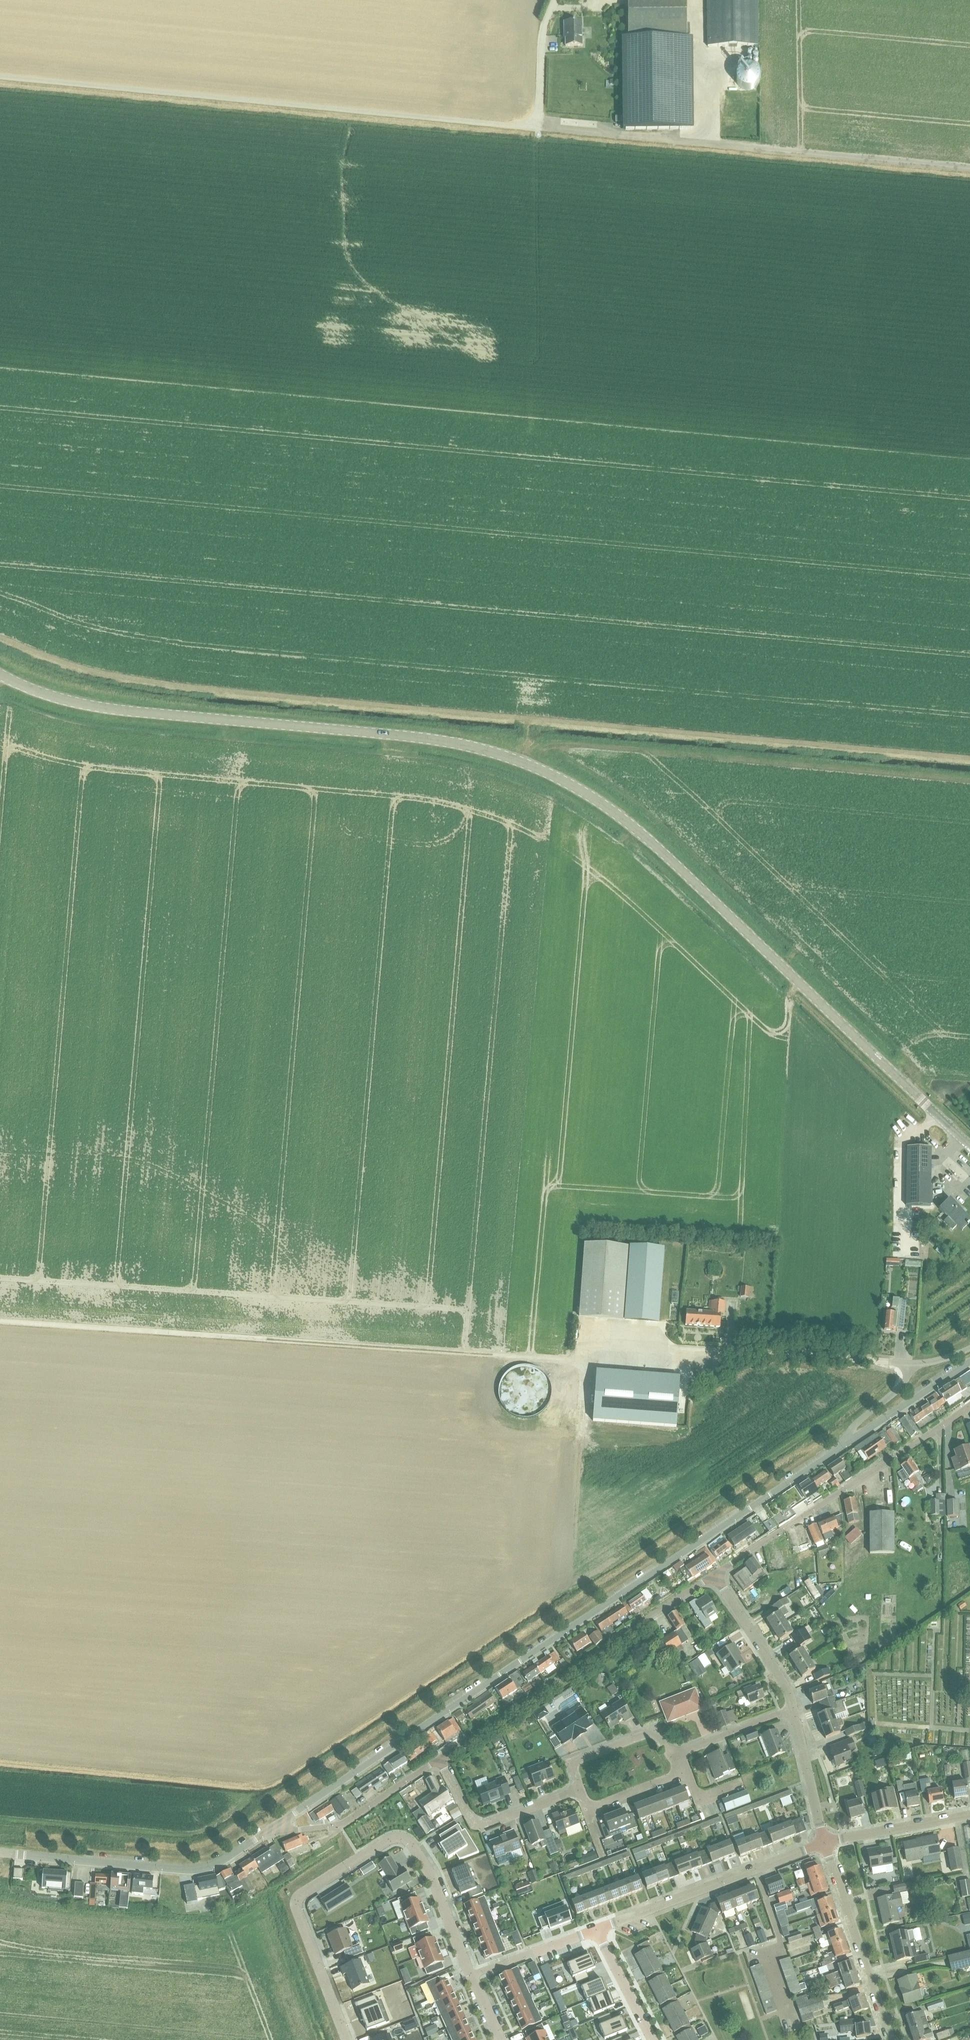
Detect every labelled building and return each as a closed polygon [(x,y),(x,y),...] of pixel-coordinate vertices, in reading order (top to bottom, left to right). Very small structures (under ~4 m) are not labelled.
[(629,38),(687,37),(686,0),(628,0),(629,38)] [(757,0),(708,0),(708,7),(708,47),(726,46),(757,46),(757,0)] [(582,22),(564,22),(564,33),(565,33),(566,46),(582,46),(582,22)] [(625,40),(624,40),(624,43),(624,53),(624,68),(624,102),(625,123),(625,129),(625,130),(630,129),(643,129),(656,129),(679,129),(680,129),(680,117),(680,114),(679,70),(679,52),(679,39),(672,39),(671,39),(670,39),(669,39),(626,40),(625,40)] [(742,68),(742,69),(741,69),(740,70),(739,71),(738,72),(738,73),(737,73),(737,74),(737,75),(736,75),(736,76),(736,77),(736,78),(736,79),(736,80),(736,81),(737,82),(737,83),(737,84),(738,84),(738,85),(738,86),(739,86),(739,87),(740,87),(741,88),(742,89),(743,89),(744,89),(745,90),(746,90),(747,90),(748,90),(749,90),(750,90),(751,90),(751,89),(752,89),(753,89),(754,88),(755,87),(756,86),(757,85),(757,84),(758,84),(758,83),(758,82),(759,82),(759,81),(759,80),(759,79),(759,78),(759,77),(759,76),(759,75),(758,74),(758,73),(757,73),(757,72),(757,71),(756,71),(756,70),(755,70),(755,69),(754,69),(753,68),(752,68),(751,68),(750,67),(749,67),(748,67),(747,67),(746,67),(745,67),(744,67),(744,68),(743,68),(742,68)] [(931,1175),(931,1147),(920,1147),(907,1147),(907,1174),(906,1206),(930,1206),(930,1204),(930,1185),(931,1175)] [(956,1226),(961,1231),(969,1222),(969,1219),(950,1199),(939,1209),(947,1217),(943,1222),(952,1230),(956,1226)] [(628,1249),(584,1246),(579,1316),(623,1319),(628,1249)] [(628,1277),(624,1319),(626,1319),(628,1319),(650,1321),(658,1321),(658,1316),(660,1294),(663,1252),(663,1250),(661,1250),(647,1249),(630,1248),(630,1256),(629,1268),(628,1277)] [(899,1260),(886,1259),(886,1267),(899,1267),(899,1260)] [(750,1287),(741,1286),(740,1296),(749,1297),(750,1287)] [(709,1313),(686,1312),(685,1325),(720,1327),(721,1314),(724,1315),(725,1302),(723,1302),(723,1299),(714,1298),(714,1301),(709,1301),(709,1313)] [(904,1316),(906,1300),(893,1299),(891,1314),(886,1313),(884,1330),(893,1331),(893,1329),(896,1329),(896,1328),(903,1329),(904,1316)] [(551,1395),(551,1392),(551,1389),(550,1386),(549,1383),(548,1380),(546,1377),(544,1374),(542,1372),(539,1370),(536,1369),(533,1367),(530,1366),(527,1366),(524,1366),(521,1366),(518,1367),(514,1368),(512,1369),(509,1371),(506,1373),(504,1376),(502,1378),(501,1381),(500,1384),(499,1387),(498,1390),(498,1394),(499,1397),(500,1400),(501,1403),(502,1406),(504,1409),(506,1411),(509,1413),(512,1415),(514,1416),(518,1417),(521,1418),(524,1418),(527,1418),(530,1418),(533,1417),(536,1416),(539,1414),(542,1412),(544,1410),(546,1407),(548,1405),(549,1402),(550,1399),(551,1395)] [(593,1409),(592,1421),(613,1423),(651,1425),(676,1427),(678,1398),(680,1377),(648,1375),(596,1371),(593,1409)] [(938,1392),(940,1395),(940,1396),(943,1400),(945,1404),(951,1400),(967,1389),(965,1387),(969,1383),(969,1371),(960,1378),(938,1392)] [(945,1404),(940,1396),(939,1396),(937,1393),(931,1397),(933,1400),(928,1403),(934,1411),(945,1404)] [(934,1411),(928,1403),(917,1410),(915,1407),(910,1411),(912,1413),(910,1415),(916,1423),(934,1411)] [(900,1420),(911,1438),(919,1433),(908,1415),(900,1420)] [(892,1442),(891,1442),(894,1446),(902,1441),(893,1428),(891,1429),(888,1426),(883,1429),(883,1430),(892,1442)] [(892,1442),(883,1430),(877,1434),(855,1448),(864,1461),(886,1447),(885,1446),(891,1442),(892,1442)] [(954,1464),(956,1471),(961,1470),(969,1467),(969,1449),(969,1446),(955,1451),(958,1462),(954,1464)] [(839,1472),(845,1481),(852,1477),(840,1459),(828,1467),(834,1476),(839,1472)] [(903,1470),(897,1474),(903,1482),(909,1478),(915,1488),(918,1492),(923,1489),(920,1485),(914,1475),(919,1472),(911,1460),(901,1467),(903,1470)] [(823,1468),(810,1477),(817,1488),(830,1479),(823,1468)] [(817,1488),(810,1477),(796,1486),(804,1497),(817,1488)] [(838,1483),(835,1478),(830,1482),(833,1486),(835,1485),(838,1483)] [(945,1516),(944,1507),(944,1496),(938,1496),(938,1501),(931,1501),(931,1516),(945,1516)] [(849,1523),(859,1521),(855,1499),(844,1501),(849,1523)] [(947,1501),(947,1517),(957,1517),(957,1501),(947,1501)] [(773,1519),(779,1527),(795,1516),(789,1507),(773,1519)] [(764,1509),(756,1514),(763,1524),(770,1519),(764,1509)] [(870,1553),(894,1553),(894,1513),(870,1513),(870,1553)] [(834,1517),(818,1524),(823,1534),(826,1541),(834,1537),(831,1531),(838,1528),(834,1517)] [(737,1530),(727,1537),(734,1547),(746,1539),(747,1539),(750,1537),(755,1533),(753,1529),(749,1523),(748,1523),(747,1521),(741,1525),(736,1528),(737,1530)] [(895,1522),(896,1533),(906,1532),(906,1522),(895,1522)] [(812,1548),(811,1546),(804,1525),(795,1528),(801,1545),(799,1546),(800,1552),(812,1548)] [(815,1545),(823,1541),(816,1525),(808,1528),(815,1545)] [(852,1544),(862,1534),(856,1528),(845,1538),(852,1544)] [(713,1542),(708,1546),(709,1548),(711,1550),(713,1553),(717,1559),(731,1548),(730,1548),(727,1544),(725,1540),(724,1539),(724,1540),(723,1537),(721,1535),(713,1542)] [(828,1545),(818,1549),(820,1556),(830,1553),(828,1545)] [(686,1567),(685,1568),(692,1579),(703,1571),(716,1563),(706,1547),(697,1553),(700,1558),(695,1561),(686,1567)] [(779,1570),(789,1569),(786,1550),(776,1551),(778,1566),(779,1570)] [(741,1571),(733,1577),(743,1592),(757,1582),(766,1576),(762,1570),(754,1559),(745,1565),(746,1568),(741,1571)] [(677,1572),(680,1569),(680,1568),(684,1566),(681,1562),(677,1564),(673,1567),(675,1570),(677,1571),(677,1572)] [(671,1576),(667,1571),(662,1574),(666,1579),(669,1577),(671,1576)] [(791,1592),(789,1587),(783,1591),(786,1596),(791,1592)] [(645,1591),(642,1593),(641,1593),(628,1602),(629,1604),(625,1606),(630,1612),(647,1601),(647,1600),(650,1598),(645,1591)] [(690,1604),(706,1629),(713,1625),(709,1619),(718,1613),(707,1596),(697,1603),(695,1601),(690,1604)] [(773,1631),(786,1623),(782,1617),(788,1613),(785,1607),(789,1604),(786,1599),(773,1607),(776,1612),(778,1611),(779,1612),(767,1620),(773,1631)] [(963,1601),(957,1605),(961,1610),(966,1606),(963,1601)] [(622,1605),(596,1623),(606,1639),(616,1632),(611,1624),(628,1613),(622,1605)] [(677,1612),(668,1618),(677,1631),(663,1641),(670,1653),(689,1640),(681,1629),(686,1626),(677,1612)] [(792,1633),(786,1623),(773,1631),(780,1641),(792,1633)] [(795,1642),(808,1633),(805,1628),(791,1637),(795,1642)] [(596,1631),(589,1636),(595,1645),(602,1640),(596,1631)] [(583,1633),(570,1641),(577,1652),(590,1643),(583,1633)] [(808,1633),(795,1642),(798,1647),(812,1639),(808,1633)] [(703,1642),(695,1647),(699,1654),(707,1649),(703,1642)] [(734,1644),(717,1655),(725,1668),(726,1667),(731,1674),(734,1678),(742,1673),(738,1669),(745,1664),(738,1654),(740,1653),(734,1644)] [(802,1648),(789,1657),(796,1668),(809,1659),(802,1648)] [(711,1650),(705,1654),(708,1658),(714,1654),(711,1650)] [(554,1652),(534,1665),(540,1674),(559,1661),(554,1652)] [(698,1659),(690,1664),(694,1670),(702,1665),(698,1659)] [(809,1659),(796,1668),(802,1678),(815,1669),(809,1659)] [(540,1674),(534,1665),(523,1673),(528,1681),(540,1674)] [(864,1671),(864,1665),(855,1669),(857,1674),(864,1671)] [(817,1680),(831,1674),(829,1668),(814,1674),(817,1680)] [(513,1678),(516,1683),(520,1688),(521,1688),(527,1684),(523,1678),(520,1673),(513,1678)] [(684,1676),(687,1682),(693,1680),(690,1673),(684,1676)] [(509,1695),(516,1689),(509,1679),(495,1689),(503,1700),(503,1699),(506,1704),(513,1699),(509,1695)] [(527,1684),(521,1688),(525,1694),(531,1690),(527,1684)] [(613,1684),(607,1688),(612,1696),(618,1692),(613,1684)] [(750,1704),(764,1698),(759,1686),(752,1689),(751,1687),(744,1689),(744,1690),(737,1693),(739,1699),(747,1696),(750,1704)] [(810,1691),(808,1692),(812,1704),(814,1703),(820,1701),(822,1707),(835,1703),(833,1696),(831,1691),(829,1692),(826,1686),(810,1691)] [(661,1703),(669,1722),(671,1722),(673,1722),(676,1721),(678,1718),(702,1709),(695,1690),(661,1703)] [(488,1692),(475,1701),(463,1709),(470,1720),(482,1711),(495,1702),(488,1692)] [(725,1711),(719,1713),(714,1700),(710,1701),(716,1715),(716,1714),(721,1728),(731,1724),(730,1723),(737,1720),(733,1710),(726,1712),(725,1711)] [(824,1713),(816,1715),(821,1727),(836,1721),(834,1716),(845,1712),(841,1700),(837,1702),(835,1703),(822,1707),(824,1713)] [(625,1722),(632,1718),(622,1702),(601,1715),(610,1729),(618,1724),(624,1720),(625,1722)] [(537,1711),(532,1714),(537,1721),(541,1719),(548,1714),(543,1707),(537,1711)] [(581,1708),(553,1727),(564,1744),(572,1739),(574,1741),(586,1733),(585,1731),(593,1725),(581,1708)] [(461,1711),(454,1716),(458,1721),(465,1716),(461,1711)] [(445,1741),(456,1733),(461,1730),(453,1719),(449,1722),(448,1722),(437,1729),(445,1741)] [(836,1721),(821,1727),(825,1738),(840,1733),(838,1727),(844,1725),(842,1720),(836,1721)] [(845,1730),(848,1736),(867,1728),(867,1721),(845,1730)] [(756,1729),(745,1734),(747,1741),(759,1737),(756,1729)] [(762,1736),(770,1758),(785,1753),(779,1739),(780,1738),(777,1730),(762,1736)] [(433,1734),(427,1738),(432,1744),(437,1741),(433,1734)] [(411,1761),(431,1746),(425,1738),(405,1753),(411,1761)] [(849,1752),(856,1749),(852,1738),(831,1746),(833,1752),(831,1753),(837,1767),(853,1761),(849,1752)] [(557,1739),(552,1743),(554,1747),(560,1744),(557,1739)] [(707,1756),(715,1780),(723,1777),(722,1774),(735,1770),(730,1756),(724,1759),(721,1751),(707,1756)] [(910,1753),(901,1755),(903,1762),(912,1760),(910,1753)] [(389,1774),(408,1763),(402,1754),(384,1766),(389,1774)] [(503,1766),(508,1764),(506,1756),(500,1758),(503,1766)] [(548,1762),(529,1769),(536,1788),(543,1785),(542,1783),(554,1778),(548,1762)] [(827,1770),(830,1783),(845,1780),(842,1767),(827,1770)] [(382,1768),(356,1786),(363,1795),(374,1788),(380,1784),(389,1777),(382,1768)] [(731,1778),(733,1785),(740,1783),(737,1776),(731,1778)] [(426,1781),(432,1791),(433,1794),(420,1802),(425,1811),(428,1816),(451,1801),(444,1789),(441,1790),(439,1787),(434,1777),(426,1781)] [(504,1796),(511,1794),(504,1777),(497,1780),(498,1783),(489,1786),(489,1785),(477,1789),(484,1806),(497,1801),(497,1802),(505,1799),(504,1796)] [(929,1803),(943,1801),(941,1789),(931,1790),(929,1778),(919,1780),(921,1793),(926,1792),(929,1803)] [(902,1780),(896,1782),(898,1792),(904,1790),(907,1807),(920,1805),(916,1784),(903,1786),(902,1780)] [(859,1798),(866,1796),(861,1781),(855,1783),(859,1798)] [(954,1798),(968,1797),(966,1781),(952,1783),(954,1798)] [(685,1787),(672,1792),(677,1806),(690,1801),(685,1787)] [(876,1812),(898,1808),(893,1788),(879,1791),(880,1794),(872,1796),(876,1812)] [(769,1798),(770,1803),(791,1795),(789,1790),(769,1798)] [(740,1793),(744,1805),(751,1802),(746,1791),(740,1793)] [(677,1806),(672,1792),(660,1797),(665,1810),(677,1806)] [(744,1805),(740,1793),(734,1796),(738,1807),(744,1805)] [(329,1802),(338,1815),(349,1808),(341,1795),(339,1796),(331,1801),(329,1802)] [(738,1807),(734,1796),(722,1800),(726,1812),(738,1807)] [(665,1810),(660,1797),(647,1801),(652,1815),(665,1810)] [(770,1803),(769,1798),(752,1805),(754,1809),(770,1803)] [(846,1804),(850,1819),(864,1815),(860,1800),(846,1804)] [(652,1815),(647,1801),(634,1806),(639,1820),(652,1815)] [(334,1811),(331,1806),(328,1802),(311,1813),(316,1822),(334,1811)] [(752,1805),(736,1811),(737,1815),(754,1809),(752,1805)] [(459,1811),(456,1806),(448,1811),(451,1816),(459,1811)] [(552,1816),(559,1834),(566,1832),(565,1829),(580,1823),(574,1810),(560,1816),(559,1813),(552,1816)] [(614,1814),(620,1829),(625,1827),(627,1831),(637,1827),(632,1814),(627,1816),(624,1810),(614,1814)] [(737,1815),(736,1811),(724,1816),(725,1820),(732,1818),(737,1816),(737,1815)] [(606,1824),(601,1826),(606,1839),(621,1833),(620,1829),(614,1814),(604,1818),(606,1824)] [(427,1817),(418,1823),(426,1835),(435,1829),(427,1817)] [(709,1821),(711,1826),(722,1821),(720,1817),(709,1821)] [(802,1818),(779,1827),(784,1840),(807,1831),(802,1818)] [(550,1856),(558,1853),(557,1850),(554,1842),(550,1830),(542,1833),(538,1821),(525,1826),(532,1845),(540,1842),(542,1847),(547,1846),(550,1856)] [(711,1826),(709,1821),(693,1827),(694,1832),(711,1826)] [(650,1834),(661,1830),(659,1824),(648,1828),(650,1834)] [(450,1830),(439,1836),(442,1842),(443,1843),(440,1845),(440,1846),(441,1846),(442,1849),(441,1850),(442,1851),(443,1850),(444,1853),(443,1854),(444,1854),(445,1854),(446,1855),(446,1856),(445,1856),(445,1857),(446,1856),(448,1859),(455,1854),(456,1854),(457,1853),(460,1858),(459,1859),(459,1860),(469,1856),(479,1853),(478,1852),(477,1852),(477,1851),(476,1849),(472,1843),(471,1843),(468,1845),(467,1846),(459,1833),(462,1831),(461,1829),(458,1825),(450,1830)] [(693,1827),(676,1834),(678,1838),(694,1832),(693,1827)] [(779,1827),(763,1833),(768,1846),(784,1840),(779,1827)] [(513,1860),(511,1853),(521,1849),(514,1831),(506,1834),(507,1836),(490,1842),(499,1865),(513,1860)] [(743,1833),(733,1837),(735,1844),(740,1857),(751,1852),(746,1839),(746,1840),(743,1833)] [(768,1846),(763,1833),(746,1839),(751,1852),(768,1846)] [(302,1834),(282,1843),(286,1852),(287,1851),(309,1842),(306,1835),(303,1837),(302,1834)] [(678,1838),(676,1834),(660,1840),(661,1845),(678,1838)] [(907,1860),(940,1854),(937,1837),(904,1843),(907,1860)] [(661,1845),(660,1840),(644,1846),(645,1851),(661,1845)] [(313,1852),(322,1847),(319,1841),(310,1846),(313,1852)] [(719,1846),(724,1859),(735,1855),(730,1841),(719,1846)] [(645,1851),(644,1846),(632,1851),(633,1855),(639,1853),(645,1851)] [(719,1846),(702,1852),(707,1865),(724,1859),(719,1846)] [(268,1848),(253,1857),(253,1858),(258,1866),(262,1873),(282,1860),(274,1847),(269,1850),(268,1848)] [(872,1868),(886,1865),(887,1872),(894,1871),(892,1864),(893,1864),(890,1848),(875,1851),(875,1849),(868,1850),(872,1868)] [(952,1872),(961,1870),(958,1848),(948,1850),(952,1872)] [(588,1855),(591,1862),(598,1859),(595,1852),(588,1855)] [(617,1856),(619,1861),(630,1857),(628,1852),(617,1856)] [(702,1852),(686,1858),(691,1871),(707,1865),(702,1852)] [(617,1856),(607,1860),(608,1865),(619,1861),(617,1856)] [(399,1871),(390,1857),(379,1864),(387,1878),(385,1879),(393,1892),(411,1881),(404,1868),(399,1871)] [(258,1866),(253,1858),(240,1865),(242,1869),(235,1873),(246,1895),(254,1891),(245,1874),(258,1866)] [(691,1871),(686,1858),(669,1864),(674,1877),(691,1871)] [(607,1860),(596,1864),(598,1869),(608,1865),(607,1860)] [(579,1861),(566,1866),(567,1871),(580,1866),(579,1861)] [(810,1883),(824,1878),(820,1867),(815,1868),(813,1862),(804,1865),(810,1883)] [(285,1863),(278,1867),(282,1874),(289,1869),(285,1863)] [(598,1869),(596,1864),(585,1869),(587,1873),(598,1869)] [(669,1864),(653,1870),(658,1884),(674,1877),(669,1864)] [(366,1866),(360,1869),(363,1875),(369,1871),(366,1866)] [(453,1872),(455,1877),(455,1878),(460,1892),(461,1894),(463,1893),(468,1892),(469,1895),(470,1898),(471,1898),(472,1898),(476,1896),(483,1894),(483,1893),(482,1893),(480,1886),(476,1887),(471,1875),(467,1866),(460,1868),(455,1870),(455,1871),(453,1871),(453,1872)] [(221,1873),(216,1877),(218,1891),(219,1890),(226,1887),(230,1894),(232,1898),(244,1891),(242,1887),(236,1876),(234,1878),(229,1869),(221,1874),(221,1873)] [(587,1873),(585,1869),(574,1873),(575,1877),(587,1873)] [(23,1871),(14,1870),(13,1880),(23,1880),(23,1871)] [(95,1880),(95,1870),(83,1870),(83,1879),(95,1880)] [(532,1885),(540,1882),(536,1870),(528,1873),(532,1885)] [(658,1884),(653,1870),(642,1875),(647,1888),(658,1884)] [(43,1871),(41,1888),(48,1888),(47,1891),(62,1892),(63,1890),(70,1891),(71,1873),(54,1871),(54,1872),(43,1871)] [(575,1877),(574,1873),(562,1877),(564,1882),(575,1877)] [(112,1884),(111,1892),(121,1893),(120,1906),(128,1907),(128,1909),(129,1909),(130,1893),(132,1875),(113,1874),(112,1878),(112,1884)] [(111,1892),(112,1884),(110,1884),(110,1876),(96,1875),(96,1884),(91,1884),(91,1901),(97,1901),(97,1891),(111,1892)] [(153,1883),(153,1877),(143,1876),(134,1875),(133,1882),(133,1888),(132,1891),(132,1894),(143,1895),(143,1892),(144,1889),(148,1889),(152,1889),(153,1883)] [(189,1885),(184,1886),(185,1894),(187,1904),(194,1903),(198,1902),(197,1900),(202,1899),(202,1898),(205,1898),(216,1896),(216,1895),(218,1895),(219,1895),(219,1890),(218,1891),(216,1877),(215,1875),(210,1877),(199,1879),(198,1879),(198,1882),(199,1886),(195,1886),(194,1884),(189,1885)] [(782,1882),(779,1876),(779,1875),(779,1876),(772,1878),(765,1881),(767,1887),(770,1895),(784,1889),(782,1882)] [(627,1880),(632,1893),(643,1889),(638,1876),(627,1880)] [(828,1890),(824,1878),(805,1885),(799,1887),(800,1891),(809,1889),(811,1896),(828,1890)] [(803,1879),(797,1881),(799,1887),(805,1885),(803,1879)] [(869,1879),(867,1883),(873,1887),(876,1884),(869,1879)] [(632,1893),(627,1880),(616,1885),(621,1897),(632,1893)] [(962,1898),(969,1896),(969,1880),(959,1882),(962,1898)] [(75,1882),(74,1897),(82,1898),(83,1883),(75,1882)] [(519,1895),(532,1890),(529,1882),(516,1887),(519,1895)] [(900,1892),(912,1890),(911,1883),(893,1887),(895,1893),(893,1893),(893,1895),(878,1898),(884,1925),(899,1922),(896,1908),(903,1906),(900,1892)] [(346,1885),(321,1901),(323,1903),(324,1906),(328,1912),(336,1907),(353,1896),(350,1890),(346,1885)] [(621,1897),(616,1885),(605,1889),(610,1902),(621,1897)] [(753,1886),(741,1891),(746,1905),(759,1900),(753,1886)] [(610,1902),(605,1889),(594,1893),(599,1906),(610,1902)] [(777,1895),(780,1904),(785,1902),(793,1900),(790,1890),(777,1895)] [(741,1891),(729,1895),(734,1909),(746,1905),(741,1891)] [(399,1901),(392,1904),(399,1920),(405,1918),(424,1910),(419,1899),(417,1899),(415,1893),(398,1900),(399,1901)] [(594,1893),(583,1897),(588,1910),(599,1906),(594,1893)] [(734,1909),(729,1895),(717,1900),(718,1902),(721,1912),(722,1914),(734,1909)] [(470,1919),(490,1911),(484,1897),(464,1905),(470,1919)] [(588,1910),(583,1897),(572,1902),(577,1914),(588,1910)] [(817,1916),(834,1910),(830,1898),(818,1902),(816,1898),(794,1906),(797,1912),(812,1907),(813,1911),(815,1910),(817,1916)] [(721,1912),(718,1902),(711,1905),(710,1908),(708,1908),(707,1910),(702,1908),(697,1920),(712,1927),(719,1913),(721,1912)] [(785,1902),(780,1904),(774,1906),(776,1912),(787,1908),(785,1902)] [(385,1915),(382,1907),(377,1909),(380,1917),(385,1915)] [(550,1929),(571,1921),(565,1908),(545,1915),(545,1916),(538,1919),(542,1929),(549,1927),(550,1929)] [(427,1923),(428,1922),(424,1910),(405,1918),(412,1935),(429,1929),(426,1923),(427,1923)] [(838,1922),(834,1910),(817,1916),(821,1928),(838,1922)] [(495,1924),(490,1911),(470,1919),(475,1932),(495,1924)] [(712,1927),(697,1920),(692,1932),(697,1934),(695,1937),(697,1937),(695,1941),(697,1947),(707,1943),(706,1941),(712,1927)] [(495,1924),(475,1932),(480,1945),(500,1938),(495,1924)] [(784,1927),(780,1928),(784,1937),(786,1937),(789,1936),(786,1926),(784,1927)] [(814,1934),(821,1932),(819,1926),(812,1928),(814,1934)] [(361,1954),(358,1946),(352,1948),(348,1937),(345,1929),(345,1928),(335,1932),(328,1935),(331,1944),(336,1955),(339,1953),(343,1952),(344,1951),(347,1959),(361,1954)] [(761,1943),(767,1941),(763,1929),(757,1932),(761,1943)] [(915,1941),(913,1929),(890,1934),(896,1962),(914,1958),(915,1964),(929,1961),(927,1954),(918,1956),(914,1941),(915,1941)] [(832,1946),(845,1942),(841,1930),(828,1934),(832,1946)] [(511,1933),(516,1946),(522,1944),(517,1931),(511,1933)] [(788,1943),(802,1939),(800,1932),(789,1936),(786,1937),(788,1943)] [(823,1938),(821,1932),(814,1934),(816,1941),(823,1938)] [(420,1957),(439,1950),(434,1938),(432,1939),(430,1933),(414,1939),(420,1957)] [(745,1936),(749,1947),(756,1945),(751,1933),(745,1936)] [(505,1952),(500,1938),(480,1945),(485,1959),(505,1952)] [(402,1941),(392,1945),(395,1952),(404,1949),(402,1941)] [(641,1966),(657,1959),(648,1941),(638,1946),(641,1952),(635,1955),(641,1966)] [(824,1962),(821,1963),(822,1967),(825,1966),(831,1964),(837,1962),(836,1958),(849,1953),(845,1942),(832,1946),(834,1952),(828,1954),(828,1955),(829,1958),(825,1959),(823,1960),(824,1962)] [(707,1943),(697,1947),(691,1950),(697,1962),(702,1960),(703,1962),(713,1958),(707,1943)] [(443,1962),(439,1950),(420,1957),(427,1975),(444,1969),(441,1963),(443,1962)] [(372,1953),(364,1956),(367,1963),(375,1960),(372,1953)] [(964,1954),(948,1958),(952,1972),(967,1967),(969,1967),(969,1953),(964,1954)] [(577,1960),(567,1964),(570,1971),(573,1978),(574,1977),(575,1982),(577,1984),(580,1983),(589,1979),(587,1975),(586,1972),(591,1970),(595,1969),(592,1962),(591,1959),(589,1955),(577,1960)] [(781,1967),(791,1963),(789,1958),(779,1961),(781,1967)] [(663,1972),(657,1959),(641,1966),(647,1977),(653,1974),(654,1976),(663,1972)] [(366,1974),(360,1960),(349,1964),(340,1968),(342,1971),(343,1975),(345,1975),(346,1974),(350,1983),(353,1991),(362,1987),(370,1984),(366,1974)] [(828,1982),(855,1973),(851,1961),(838,1966),(840,1971),(826,1976),(828,1982)] [(534,1977),(540,1974),(534,1962),(528,1965),(534,1977)] [(791,1963),(781,1967),(783,1973),(793,1969),(791,1963)] [(752,1973),(763,1970),(761,1964),(750,1967),(752,1973)] [(552,1974),(548,1965),(540,1968),(545,1978),(552,1974)] [(828,1973),(826,1966),(818,1969),(820,1975),(828,1973)] [(504,1990),(523,1981),(517,1968),(498,1976),(504,1990)] [(793,1970),(793,1969),(783,1973),(785,1978),(795,1975),(793,1970)] [(763,1970),(752,1973),(754,1979),(764,1975),(763,1970)] [(663,1972),(654,1976),(655,1979),(649,1982),(655,1993),(670,1985),(663,1972)] [(859,1985),(855,1973),(828,1982),(830,1989),(844,1984),(846,1990),(859,1985)] [(408,1975),(402,1977),(405,1984),(411,1982),(408,1975)] [(766,1981),(764,1975),(754,1979),(756,1984),(766,1981)] [(795,1975),(785,1978),(787,1984),(797,1980),(795,1975)] [(915,1977),(900,1981),(903,1989),(901,1989),(906,2003),(922,1998),(921,1996),(923,1996),(921,1988),(919,1988),(915,1977)] [(426,1983),(421,1986),(424,1992),(423,1995),(424,1997),(427,1997),(428,2001),(421,2004),(423,2008),(426,2007),(430,2005),(435,2003),(454,1994),(448,1980),(441,1984),(438,1978),(426,1983)] [(607,1993),(604,1986),(601,1979),(581,1987),(587,2001),(609,1993),(608,1992),(607,1993)] [(799,1985),(797,1980),(787,1984),(789,1989),(799,1986),(799,1985)] [(529,1994),(523,1981),(504,1990),(510,2003),(529,1994)] [(768,1986),(766,1981),(756,1984),(758,1990),(768,1986)] [(677,1999),(670,1985),(655,1993),(661,2005),(667,2002),(668,2004),(677,1999)] [(770,1992),(768,1986),(758,1990),(760,1996),(770,1992)] [(801,1991),(799,1986),(789,1989),(791,1995),(801,1991)] [(552,1995),(556,2002),(563,1999),(559,1991),(552,1995)] [(609,1993),(587,2001),(587,2002),(588,2001),(591,2008),(594,2015),(604,2011),(614,2007),(612,2001),(609,1992),(609,1993)] [(772,1997),(770,1992),(760,1996),(762,2001),(772,1997)] [(454,1994),(435,2003),(441,2016),(460,2007),(454,1994)] [(529,1994),(510,2003),(516,2016),(535,2007),(529,1994)] [(796,2004),(808,2000),(806,1995),(794,1999),(796,2004)] [(854,2013),(867,2009),(863,1995),(833,2005),(836,2011),(852,2006),(854,2013)] [(386,2024),(375,1996),(356,2003),(367,2031),(386,2024)] [(808,2000),(796,2004),(802,2022),(814,2018),(812,2013),(825,2008),(820,1996),(808,2000)] [(772,1997),(762,2001),(764,2008),(774,2004),(772,1997)] [(677,1999),(668,2004),(669,2006),(663,2009),(669,2020),(684,2012),(677,1999)] [(942,2000),(926,2005),(928,2011),(944,2006),(942,2000)] [(745,2016),(752,2014),(750,2003),(742,2005),(745,2016)] [(777,2011),(774,2004),(764,2008),(766,2014),(777,2011)] [(466,2020),(460,2007),(441,2016),(447,2029),(466,2020)] [(541,2021),(535,2007),(516,2016),(522,2030),(541,2021)] [(911,2031),(929,2025),(924,2011),(906,2017),(911,2031)] [(691,2026),(684,2012),(669,2020),(675,2032),(681,2028),(682,2031),(691,2026)] [(598,2018),(597,2019),(600,2026),(599,2026),(605,2039),(621,2033),(627,2030),(624,2024),(623,2021),(622,2018),(621,2017),(619,2018),(617,2019),(614,2020),(612,2021),(611,2017),(610,2014),(598,2018)] [(413,2019),(403,2023),(406,2032),(417,2028),(413,2019)] [(419,2024),(423,2032),(432,2028),(429,2020),(419,2024)] [(466,2020),(447,2029),(452,2039),(457,2039),(472,2033),(466,2020)] [(857,2037),(870,2036),(869,2023),(856,2025),(855,2020),(847,2021),(841,2021),(839,2022),(840,2033),(856,2031),(857,2037)] [(526,2033),(528,2038),(526,2039),(527,2039),(555,2039),(548,2025),(543,2027),(542,2025),(526,2033)] [(929,2025),(911,2031),(914,2039),(927,2039),(933,2038),(931,2032),(929,2025)] [(682,2031),(683,2033),(677,2036),(679,2039),(697,2039),(698,2039),(691,2026),(682,2031)] [(708,2033),(704,2026),(697,2030),(701,2037),(708,2033)] [(935,2034),(937,2039),(941,2039),(951,2037),(949,2030),(935,2034)]
